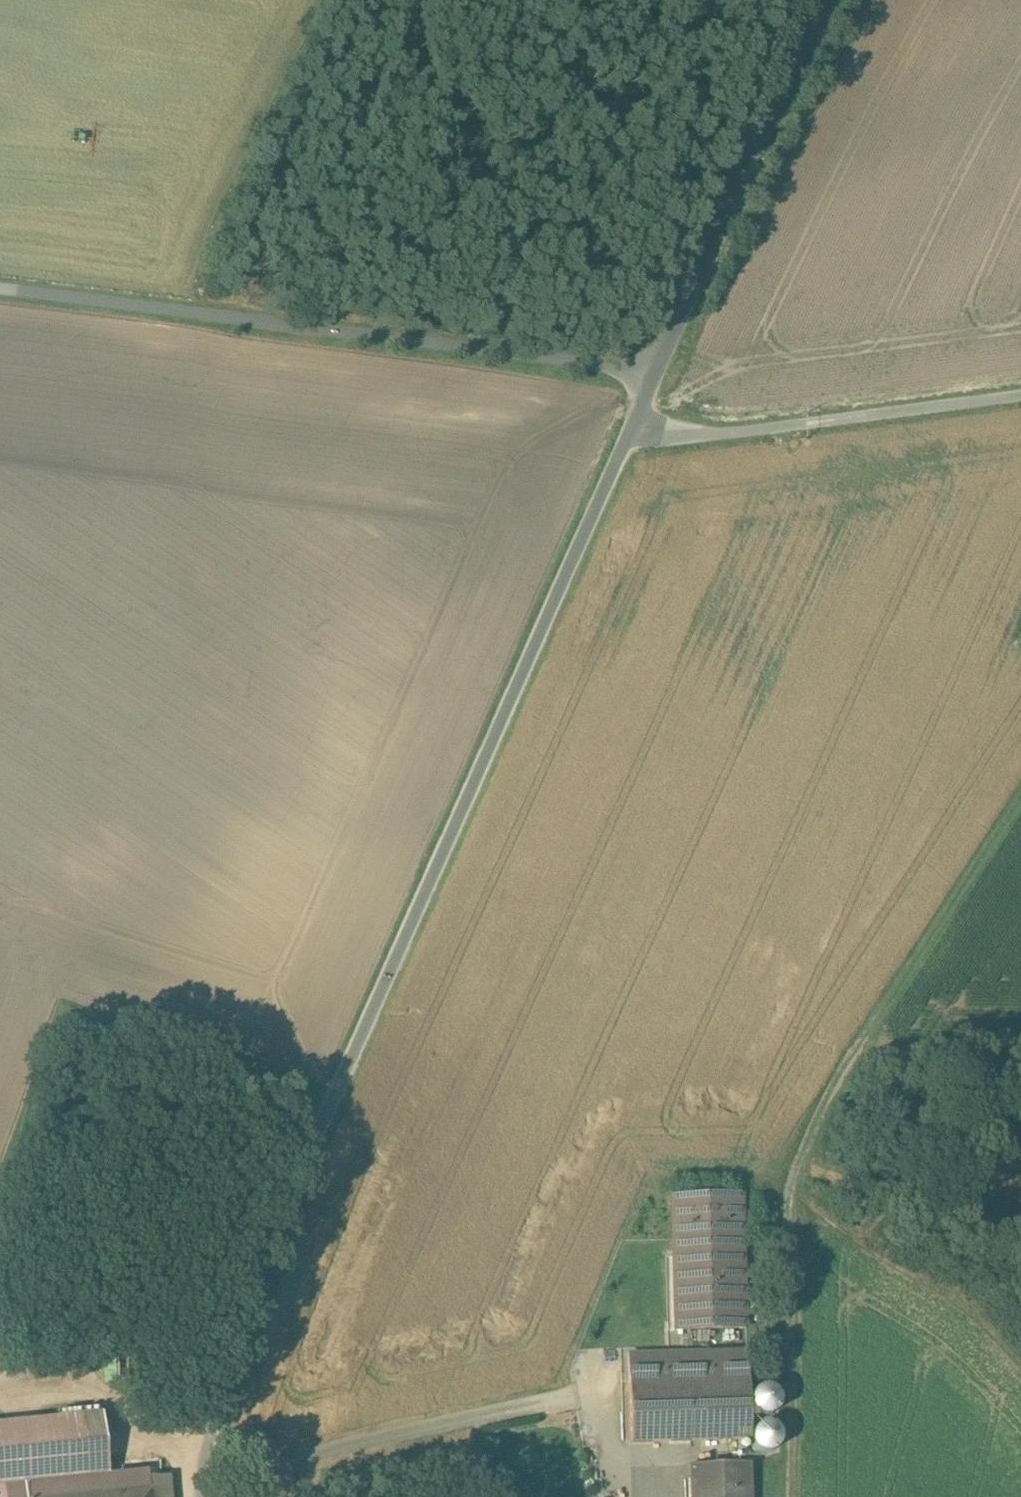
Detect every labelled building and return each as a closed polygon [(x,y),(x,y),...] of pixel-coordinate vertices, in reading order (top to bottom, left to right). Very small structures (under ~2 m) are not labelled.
[(675,1329),(744,1327),(740,1194),(670,1196),(675,1329)] [(627,1355),(630,1442),(747,1438),(745,1351),(627,1355)] [(761,1383),(761,1409),(788,1409),(788,1383),(761,1383)] [(100,1414),(0,1424),(0,1486),(4,1486),(5,1496),(63,1496),(108,1492),(100,1414)] [(785,1447),(788,1424),(764,1421),(761,1443),(785,1447)] [(748,1463),(690,1464),(691,1496),(749,1496),(748,1463)] [(150,1496),(169,1496),(167,1476),(148,1478),(149,1488),(150,1496)] [(149,1488),(108,1492),(63,1496),(150,1496),(149,1488)]
